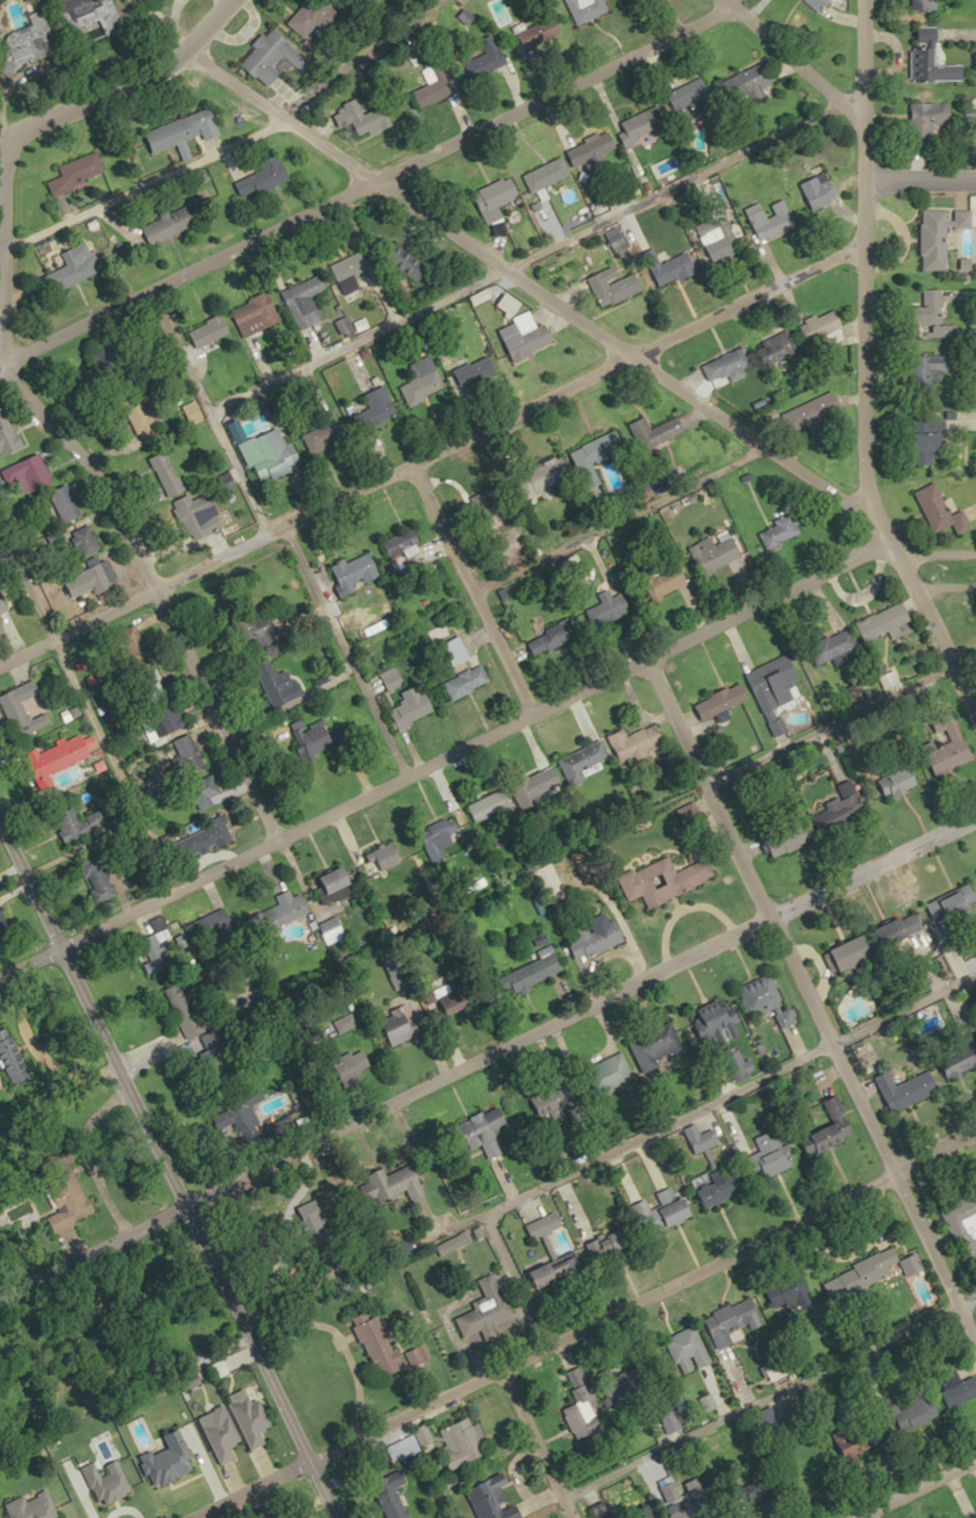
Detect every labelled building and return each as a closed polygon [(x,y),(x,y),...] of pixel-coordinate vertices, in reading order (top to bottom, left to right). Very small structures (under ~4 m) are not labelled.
[(72,28),(102,17),(107,31),(121,26),(112,0),(62,0),(72,28)] [(339,17),(321,0),(309,0),(289,21),(313,44),(339,17)] [(821,0),(800,0),(809,10),(821,0)] [(900,10),(930,10),(930,0),(900,0),(900,10)] [(33,22),(4,34),(18,67),(60,49),(43,8),(29,13),(33,22)] [(563,33),(556,14),(518,28),(525,47),(563,33)] [(269,87),(282,72),(275,65),(284,55),(303,72),(312,61),(273,26),(241,61),(269,87)] [(471,78),(504,63),(493,38),(460,53),(471,78)] [(416,89),(423,105),(454,92),(441,61),(423,69),(429,83),(416,89)] [(721,81),(732,106),(765,91),(763,87),(773,82),(764,61),(721,81)] [(713,101),(700,76),(667,94),(680,118),(713,101)] [(338,116),(365,134),(378,116),(350,97),(338,116)] [(621,121),(625,129),(619,131),(626,145),(671,123),(661,102),(621,121)] [(902,104),(903,146),(924,146),(924,131),(945,131),(944,104),(902,104)] [(202,136),(199,126),(217,120),(213,107),(146,129),(153,152),(202,136)] [(59,163),(63,175),(48,179),(52,192),(107,174),(99,150),(59,163)] [(241,196),(291,180),(282,153),(261,160),(265,169),(235,179),(241,196)] [(523,174),(532,192),(572,174),(563,155),(523,174)] [(839,197),(828,170),(800,182),(811,209),(839,197)] [(507,231),(496,205),(521,195),(512,174),(475,190),(495,236),(507,231)] [(762,241),(798,224),(786,197),(772,203),(776,212),(769,215),(765,207),(749,214),(762,241)] [(202,222),(194,202),(142,223),(150,243),(202,222)] [(913,271),(940,271),(940,210),(913,210),(913,271)] [(964,211),(948,211),(948,249),(964,249),(964,211)] [(741,252),(728,219),(700,229),(712,263),(741,252)] [(101,271),(90,242),(66,251),(71,262),(59,267),(62,272),(52,276),(57,288),(101,271)] [(417,282),(431,267),(402,242),(389,258),(417,282)] [(331,263),(344,294),(361,287),(355,274),(372,266),(365,249),(331,263)] [(698,270),(690,249),(652,265),(661,286),(698,270)] [(602,307),(644,289),(637,271),(621,278),(615,265),(589,276),(602,307)] [(328,288),(322,273),(282,289),(298,328),(321,319),(311,295),(328,288)] [(235,313),(246,336),(279,319),(268,297),(235,313)] [(808,317),(811,335),(842,331),(840,312),(808,317)] [(197,347),(231,331),(223,314),(189,329),(197,347)] [(554,342),(549,324),(524,329),(528,348),(554,342)] [(785,356),(802,346),(790,327),(773,338),(785,356)] [(742,350),(703,362),(710,384),(749,371),(742,350)] [(409,404),(446,390),(432,354),(411,362),(417,378),(401,385),(409,404)] [(904,396),(927,395),(926,380),(937,380),(937,356),(903,356),(904,396)] [(399,408),(384,383),(365,395),(371,406),(356,415),(365,429),(399,408)] [(0,404),(0,455),(22,446),(4,403),(0,404)] [(630,423),(641,449),(684,430),(678,416),(652,427),(647,415),(630,423)] [(303,433),(312,452),(347,436),(339,417),(303,433)] [(257,484),(297,468),(281,426),(241,442),(257,484)] [(572,448),(580,468),(626,450),(618,430),(572,448)] [(900,465),(932,465),(932,432),(900,432),(900,465)] [(3,467),(8,482),(27,476),(32,490),(53,483),(42,453),(3,467)] [(946,527),(930,483),(908,491),(924,535),(946,527)] [(64,522),(82,515),(69,484),(51,492),(64,522)] [(654,488),(651,484),(644,490),(647,494),(654,488)] [(224,526),(211,491),(179,503),(192,538),(224,526)] [(802,534),(795,514),(754,528),(757,538),(753,540),(757,550),(802,534)] [(71,533),(83,556),(102,547),(90,524),(71,533)] [(413,546),(421,543),(415,526),(383,539),(394,569),(418,560),(413,546)] [(691,548),(704,576),(746,556),(733,529),(691,548)] [(371,549),(334,565),(344,590),(382,575),(371,549)] [(111,584),(101,563),(65,579),(74,600),(111,584)] [(652,598),(690,583),(683,564),(644,579),(652,598)] [(598,595),(601,602),(584,609),(592,628),(622,615),(611,589),(598,595)] [(3,591),(0,592),(0,612),(10,607),(3,591)] [(856,620),(865,647),(902,633),(899,624),(911,620),(905,602),(856,620)] [(267,607),(233,621),(245,651),(279,638),(267,607)] [(536,661),(580,635),(569,617),(525,643),(536,661)] [(813,642),(820,662),(860,648),(853,628),(813,642)] [(454,666),(472,656),(460,634),(442,643),(454,666)] [(751,670),(764,710),(797,699),(792,684),(800,682),(790,653),(777,657),(781,669),(765,674),(763,666),(751,670)] [(274,707),(303,694),(292,668),(278,674),(270,656),(255,663),(274,707)] [(444,679),(450,697),(490,684),(485,665),(444,679)] [(899,691),(899,672),(877,672),(877,691),(899,691)] [(19,738),(53,722),(48,711),(32,718),(24,700),(41,692),(35,679),(0,695),(0,697),(19,738)] [(703,719),(750,699),(743,682),(696,701),(703,719)] [(399,729),(433,711),(420,687),(386,705),(399,729)] [(188,724),(177,706),(161,715),(172,733),(188,724)] [(945,708),(921,717),(927,734),(939,729),(943,741),(915,752),(924,776),(965,761),(945,708)] [(338,743),(328,717),(306,726),(303,718),(288,724),(302,758),(338,743)] [(628,734),(625,728),(609,735),(620,761),(663,743),(655,723),(628,734)] [(92,755),(83,732),(33,753),(48,787),(53,785),(48,773),(92,755)] [(203,769),(195,734),(176,738),(183,773),(203,769)] [(560,757),(569,782),(614,766),(604,740),(560,757)] [(509,783),(520,810),(566,792),(556,765),(509,783)] [(910,770),(872,770),(872,793),(910,793),(910,770)] [(843,781),(810,797),(827,829),(859,812),(843,781)] [(815,840),(806,820),(763,838),(771,858),(815,840)] [(170,843),(178,864),(232,841),(224,821),(170,843)] [(404,858),(392,839),(370,853),(382,872),(404,858)] [(115,896),(101,855),(81,862),(96,903),(115,896)] [(619,877),(629,902),(643,896),(647,906),(716,878),(708,858),(677,871),(671,857),(619,877)] [(536,870),(552,904),(570,895),(554,862),(536,870)] [(332,893),(356,882),(347,865),(324,876),(332,893)] [(918,903),(926,922),(962,908),(958,898),(963,896),(960,887),(918,903)] [(301,890),(260,910),(270,930),(311,910),(301,890)] [(152,919),(157,934),(146,937),(154,962),(169,957),(161,933),(169,930),(163,915),(152,919)] [(569,938),(577,959),(626,941),(618,920),(569,938)] [(817,950),(826,973),(840,967),(862,958),(852,935),(817,950)] [(540,950),(543,957),(507,974),(516,993),(565,970),(553,944),(540,950)] [(781,1027),(794,1022),(773,973),(738,988),(751,1018),(774,1008),(781,1027)] [(470,974),(437,990),(447,1010),(480,994),(470,974)] [(393,1047),(422,1031),(408,1003),(378,1019),(393,1047)] [(724,1014),(709,1021),(716,1037),(744,1025),(734,1003),(721,1008),(724,1014)] [(8,1027),(0,1031),(0,1054),(10,1075),(28,1066),(8,1027)] [(973,1062),(965,1049),(932,1070),(939,1082),(973,1062)] [(638,1080),(622,1051),(587,1070),(603,1099),(638,1080)] [(353,1076),(372,1070),(366,1052),(347,1057),(353,1076)] [(933,1092),(924,1070),(889,1085),(883,1070),(868,1076),(884,1113),(933,1092)] [(825,1100),(835,1124),(804,1137),(812,1154),(856,1135),(839,1095),(825,1100)] [(461,1126),(487,1162),(506,1149),(480,1113),(461,1126)] [(683,1130),(695,1154),(720,1142),(713,1127),(701,1133),(696,1123),(683,1130)] [(757,1144),(759,1153),(745,1158),(748,1166),(763,1161),(768,1174),(792,1166),(781,1135),(757,1144)] [(708,1208),(745,1188),(731,1163),(695,1183),(708,1208)] [(382,1206),(399,1198),(385,1169),(368,1177),(382,1206)] [(408,1192),(420,1195),(425,1174),(401,1169),(397,1187),(409,1190),(408,1192)] [(657,1193),(661,1206),(650,1210),(647,1203),(637,1207),(647,1234),(669,1226),(696,1216),(687,1193),(677,1197),(673,1187),(657,1193)] [(962,1264),(975,1257),(975,1255),(969,1239),(975,1236),(975,1192),(938,1208),(962,1264)] [(333,1209),(326,1195),(297,1208),(304,1222),(333,1209)] [(559,1211),(526,1224),(532,1238),(564,1226),(559,1211)] [(625,1224),(598,1237),(606,1256),(633,1243),(625,1224)] [(925,1270),(917,1253),(899,1261),(908,1278),(925,1270)] [(529,1270),(537,1294),(554,1287),(552,1281),(582,1271),(577,1254),(529,1270)] [(466,1342),(505,1328),(502,1320),(514,1315),(498,1272),(479,1278),(485,1297),(473,1302),(476,1310),(457,1317),(466,1342)] [(783,1284),(787,1306),(800,1303),(802,1311),(816,1309),(811,1279),(783,1284)] [(744,1338),(739,1327),(757,1320),(748,1298),(705,1316),(719,1349),(744,1338)] [(381,1379),(403,1369),(376,1309),(355,1319),(381,1379)] [(682,1376),(698,1369),(698,1368),(713,1362),(697,1325),(666,1338),(682,1376)] [(941,1393),(950,1410),(975,1396),(975,1375),(941,1393)] [(562,1410),(578,1441),(592,1434),(587,1422),(597,1417),(589,1400),(595,1397),(588,1383),(568,1393),(574,1404),(562,1410)] [(251,1450),(268,1443),(262,1430),(269,1428),(251,1387),(228,1397),(251,1450)] [(908,1404),(908,1425),(937,1425),(937,1404),(908,1404)] [(233,1446),(242,1443),(227,1406),(201,1416),(219,1464),(237,1458),(233,1446)] [(480,1422),(473,1425),(470,1417),(439,1430),(442,1438),(437,1440),(449,1470),(493,1453),(480,1422)] [(839,1444),(846,1442),(844,1431),(837,1432),(839,1444)] [(47,1487),(10,1498),(17,1517),(57,1517),(47,1487)] [(672,1517),(710,1517),(713,1517),(704,1491),(667,1504),(672,1517)] [(597,1517),(614,1517),(606,1501),(592,1508),(597,1517)]
